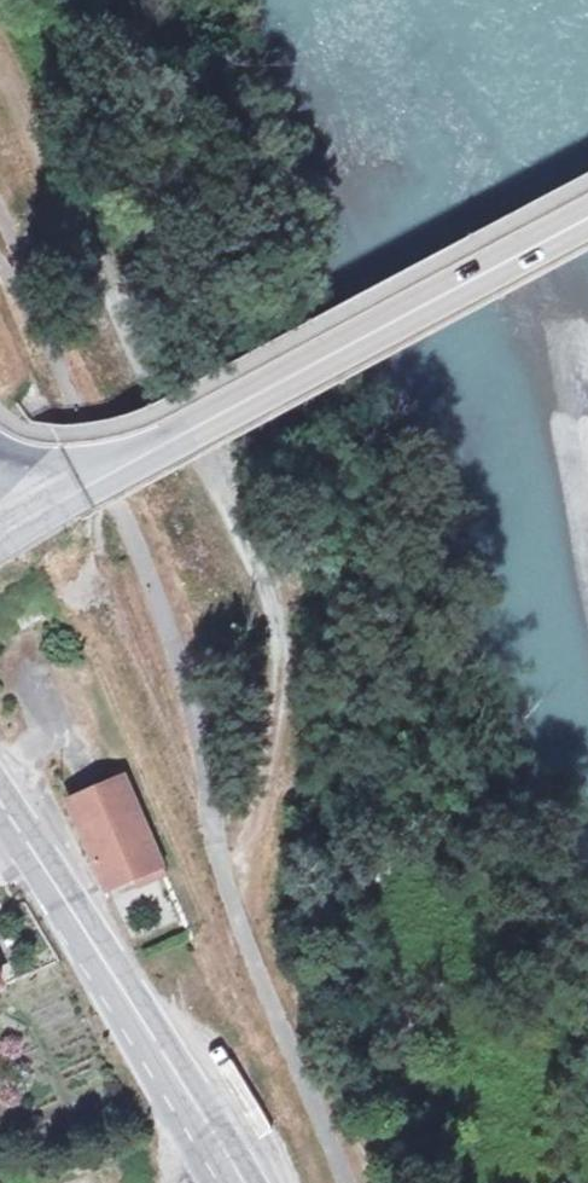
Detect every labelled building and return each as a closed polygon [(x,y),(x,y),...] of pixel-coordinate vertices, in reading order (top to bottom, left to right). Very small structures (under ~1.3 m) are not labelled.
[(107,893),(112,891),(163,869),(130,792),(126,783),(70,806),(107,893)] [(167,877),(163,869),(157,872),(161,880),(167,877)] [(161,880),(157,872),(136,881),(140,888),(161,880)]
